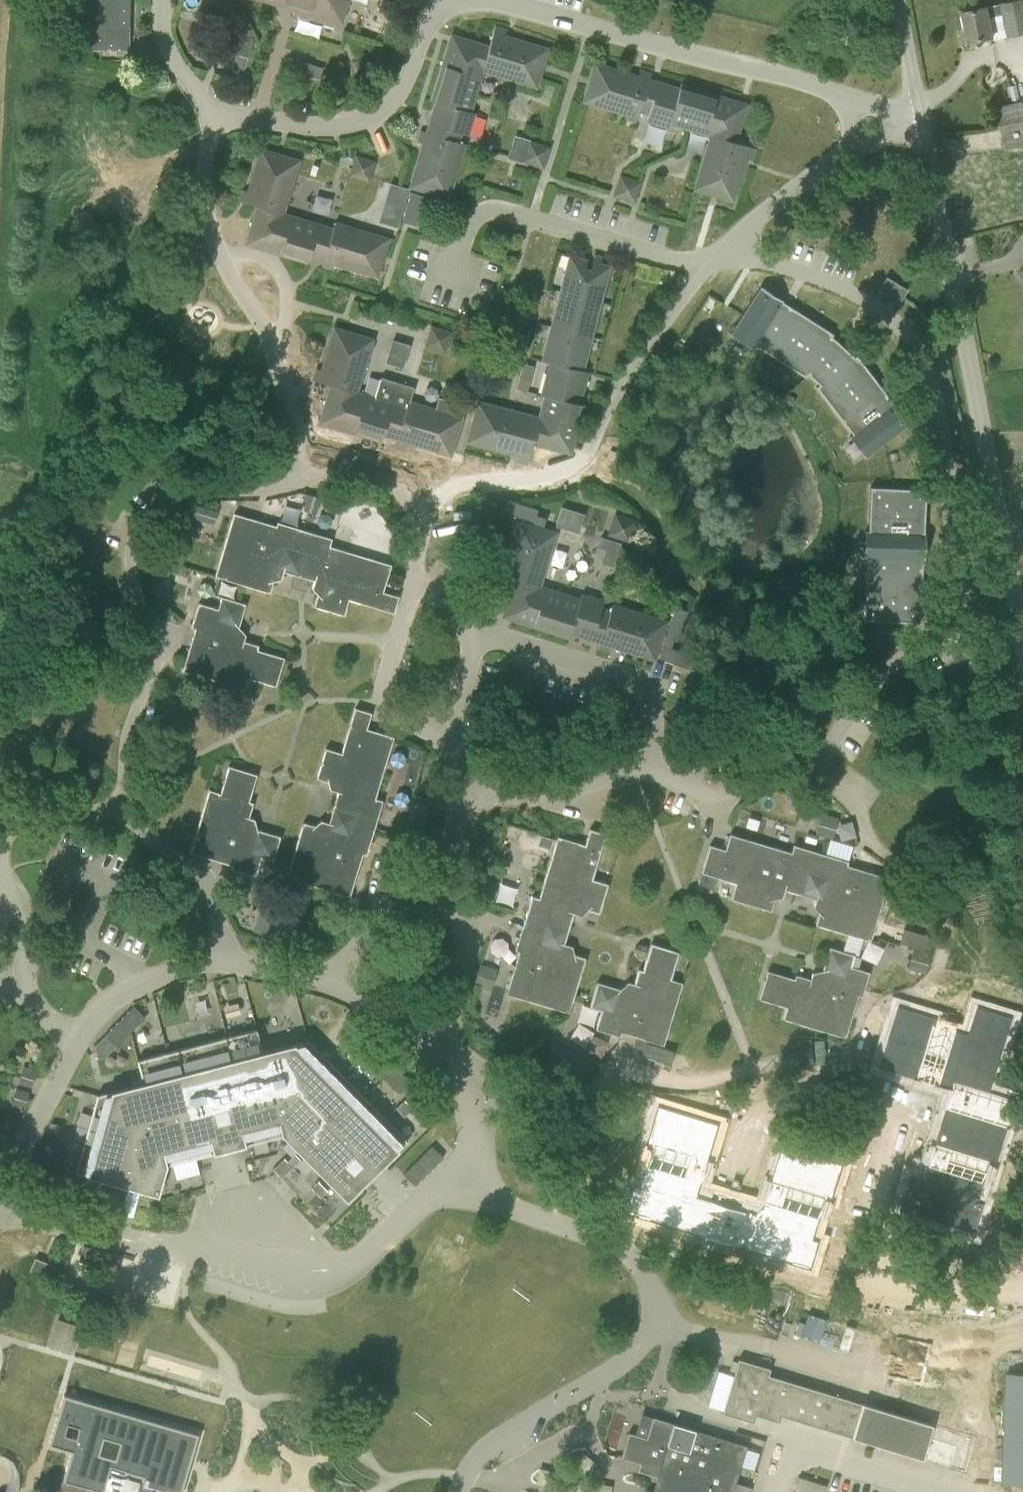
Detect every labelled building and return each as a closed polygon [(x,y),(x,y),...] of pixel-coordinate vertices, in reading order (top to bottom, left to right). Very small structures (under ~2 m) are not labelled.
[(79,49),(128,50),(128,33),(129,0),(80,0),(79,49)] [(293,15),(338,29),(347,0),(346,0),(283,0),(296,4),(293,15)] [(969,42),(993,37),(994,40),(1022,33),(1022,0),(1020,0),(986,8),(963,12),(969,42)] [(484,72),(536,88),(539,78),(541,71),(542,68),(543,64),(548,48),(511,37),(506,35),(507,30),(496,27),(490,46),(464,38),(463,43),(462,47),(449,43),(432,101),(436,103),(434,112),(429,127),(427,132),(422,131),(419,142),(424,144),(411,188),(431,193),(450,199),(465,150),(466,144),(459,142),(462,133),(469,136),(476,113),(472,112),(476,96),(484,72)] [(241,37),(236,55),(247,58),(252,40),(241,37)] [(230,74),(241,77),(246,59),(236,56),(230,74)] [(311,64),(288,58),(285,68),(308,75),(311,64)] [(703,159),(693,190),(698,191),(711,195),(733,202),(746,158),(751,160),(755,148),(736,142),(743,116),(739,115),(735,114),(738,101),(680,84),(679,88),(655,81),(652,80),(649,79),(651,74),(639,70),(638,76),(635,75),(632,74),(594,62),(589,79),(588,83),(587,86),(582,102),(637,119),(640,111),(648,114),(646,121),(668,128),(670,124),(688,129),(710,136),(703,159)] [(311,64),(308,75),(320,79),(323,68),(311,64)] [(1022,146),(1022,101),(997,107),(1007,150),(1022,146)] [(509,157),(523,161),(530,139),(515,135),(509,157)] [(276,154),(276,153),(261,148),(248,192),(243,190),(243,192),(240,201),(244,202),(252,205),(257,206),(248,237),(283,247),(280,255),(308,263),(310,257),(324,261),(322,266),(328,268),(333,269),(335,264),(378,277),(383,262),(381,262),(384,253),(385,254),(390,238),(335,222),(334,228),(284,213),(295,177),(300,160),(281,155),(276,154)] [(351,176),(371,183),(378,162),(357,156),(356,161),(351,176)] [(641,182),(619,176),(613,196),(635,202),(641,182)] [(399,186),(391,184),(379,222),(398,228),(410,190),(407,189),(399,186)] [(538,417),(477,401),(466,443),(511,454),(517,456),(515,462),(527,465),(533,444),(558,451),(561,443),(573,446),(584,405),(579,403),(585,381),(577,379),(579,371),(582,371),(610,266),(606,265),(600,263),(601,257),(594,255),(592,261),(588,276),(582,275),(586,260),(569,255),(560,290),(550,325),(541,361),(556,365),(554,373),(546,371),(540,395),(544,395),(538,417)] [(887,274),(877,289),(888,296),(897,281),(887,274)] [(908,288),(897,281),(888,296),(899,302),(908,288)] [(742,314),(730,334),(731,335),(736,327),(756,340),(751,347),(753,348),(755,345),(803,376),(805,377),(807,374),(818,384),(815,386),(852,434),(849,436),(850,438),(858,432),(872,450),(864,456),(866,458),(884,444),(910,423),(894,402),(890,405),(885,399),(888,397),(856,355),(854,357),(844,348),(839,343),(831,336),(833,334),(788,306),(786,309),(780,305),(783,301),(760,286),(742,314)] [(428,336),(425,346),(444,352),(451,332),(431,326),(428,336)] [(382,377),(376,397),(358,392),(374,339),(358,334),(358,335),(350,333),(351,332),(335,327),(321,373),(316,371),(312,382),(317,384),(326,386),(330,388),(322,415),(356,426),(354,433),(381,442),(383,435),(397,440),(396,445),(406,448),(408,443),(451,456),(456,441),(455,440),(457,432),(458,432),(463,417),(460,416),(437,409),(410,401),(414,387),(382,377)] [(392,337),(385,359),(401,365),(408,343),(392,337)] [(867,557),(863,620),(887,621),(919,623),(922,567),(919,567),(919,559),(924,560),(925,533),(924,533),(926,489),(893,488),(870,487),(868,530),(864,530),(864,532),(877,532),(875,555),(863,555),(863,557),(867,557)] [(321,497),(308,493),(304,509),(317,513),(321,497)] [(535,525),(519,520),(505,563),(500,562),(497,573),(516,579),(508,605),(516,608),(513,620),(570,638),(572,634),(601,643),(600,648),(611,652),(613,647),(656,660),(661,644),(662,644),(658,658),(687,667),(691,654),(668,646),(671,639),(677,641),(687,612),(673,608),(664,637),(669,621),(614,604),(611,611),(603,608),(605,601),(583,594),(581,598),(542,586),(558,532),(542,527),(544,521),(537,518),(538,513),(539,511),(510,502),(505,515),(535,525)] [(191,517),(214,523),(216,513),(193,507),(191,517)] [(570,530),(576,512),(561,507),(555,526),(570,530)] [(399,596),(383,592),(392,565),(330,546),(332,539),(278,522),(277,526),(234,513),(216,576),(270,593),(274,581),(282,579),(284,571),(315,581),(312,589),(318,595),(315,606),(344,615),(349,599),(394,613),(399,596)] [(622,540),(628,542),(636,521),(619,515),(613,513),(605,535),(622,540)] [(159,568),(156,577),(166,580),(168,571),(159,568)] [(199,604),(191,628),(195,629),(183,670),(245,689),(249,678),(276,686),(285,658),(258,650),(259,645),(244,641),(246,635),(239,627),(246,604),(222,597),(218,610),(199,604)] [(969,656),(975,645),(961,637),(954,648),(969,656)] [(350,896),(363,854),(366,855),(383,801),(375,798),(394,737),(367,729),(372,713),(355,708),(342,753),(326,748),(317,778),(328,782),(330,789),(338,792),(329,823),(321,820),(315,826),(303,822),(287,877),(350,896)] [(253,802),(249,801),(257,774),(229,766),(221,793),(209,790),(190,852),(233,866),(232,869),(256,876),(262,857),(273,861),(281,836),(257,829),(255,819),(249,817),(253,802)] [(802,798),(798,810),(819,816),(824,799),(812,796),(804,793),(802,798)] [(837,817),(821,812),(816,831),(832,836),(837,817)] [(515,950),(519,951),(506,994),(569,1013),(572,1001),(586,958),(574,954),(572,946),(564,944),(574,913),(582,916),(588,910),(599,914),(608,884),(592,879),(606,834),(599,832),(590,829),(585,845),(579,843),(558,837),(557,839),(539,898),(532,896),(523,925),(515,950)] [(815,924),(870,940),(878,913),(889,878),(875,874),(847,866),(848,862),(794,845),(791,853),(730,834),(725,850),(710,845),(701,873),(736,883),(731,899),(771,911),(775,900),(782,897),(784,889),(815,899),(813,907),(819,913),(815,924)] [(492,903),(499,882),(490,879),(482,876),(476,897),(492,903)] [(615,988),(597,982),(590,1006),(602,1010),(596,1029),(620,1036),(621,1033),(663,1045),(682,983),(671,979),(679,952),(659,946),(651,944),(643,970),(639,969),(634,984),(628,982),(620,989),(615,988)] [(796,975),(794,979),(768,971),(763,985),(759,999),(786,1007),(783,1019),(845,1038),(852,1017),(858,996),(862,997),(869,973),(850,967),(854,955),(841,951),(830,947),(826,959),(823,971),(812,973),(810,979),(802,977),(796,975)] [(908,968),(924,973),(930,953),(914,949),(908,968)] [(490,991),(496,970),(482,966),(480,965),(479,970),(476,980),(474,986),(476,986),(490,991)] [(303,1026),(299,998),(280,1000),(284,1028),(303,1026)] [(986,1088),(1008,1015),(972,1004),(964,1032),(931,1022),(933,1016),(894,1004),(875,1066),(935,1084),(937,1076),(949,1080),(924,1164),(932,1166),(928,1178),(906,1171),(895,1207),(972,1230),(980,1201),(974,1199),(986,1160),(992,1162),(1012,1096),(986,1088)] [(105,1034),(116,1046),(130,1032),(145,1017),(133,1006),(105,1034)] [(346,1201),(408,1140),(385,1118),(366,1099),(334,1066),(315,1047),(308,1040),(262,1052),(256,1029),(227,1037),(168,1052),(137,1060),(138,1067),(142,1083),(96,1094),(83,1142),(75,1172),(141,1190),(158,1195),(166,1165),(282,1135),(346,1201)] [(399,1093),(411,1082),(382,1053),(371,1065),(385,1079),(399,1093)] [(23,1067),(19,1082),(31,1086),(35,1071),(23,1067)] [(14,1096),(12,1104),(23,1107),(26,1100),(14,1096)] [(810,1237),(822,1197),(828,1199),(840,1160),(778,1141),(760,1201),(768,1203),(764,1215),(739,1208),(742,1199),(714,1191),(711,1199),(686,1192),(690,1180),(698,1182),(716,1122),(654,1103),(642,1143),(648,1145),(636,1184),(630,1182),(621,1211),(808,1268),(816,1238),(810,1237)] [(403,1174),(414,1186),(443,1157),(432,1146),(403,1174)] [(83,1245),(78,1261),(117,1272),(121,1256),(83,1245)] [(36,1258),(30,1271),(50,1280),(56,1267),(36,1258)] [(49,1347),(70,1354),(79,1325),(57,1319),(49,1347)] [(770,1368),(738,1359),(722,1413),(754,1423),(757,1411),(780,1417),(779,1422),(780,1422),(782,1416),(934,1461),(940,1441),(929,1437),(933,1424),(894,1413),(768,1375),(770,1368)] [(1010,1375),(1004,1483),(1022,1484),(1022,1375),(1010,1375)] [(182,1487),(198,1434),(65,1393),(49,1444),(71,1451),(62,1479),(63,1479),(59,1491),(181,1491),(182,1487)] [(747,1446),(653,1418),(646,1438),(628,1433),(621,1458),(665,1471),(661,1483),(658,1483),(657,1487),(660,1488),(659,1491),(734,1491),(747,1446)] [(801,1479),(795,1477),(790,1491),(825,1491),(827,1486),(801,1479)] [(734,1491),(749,1491),(750,1486),(736,1482),(734,1491)]
